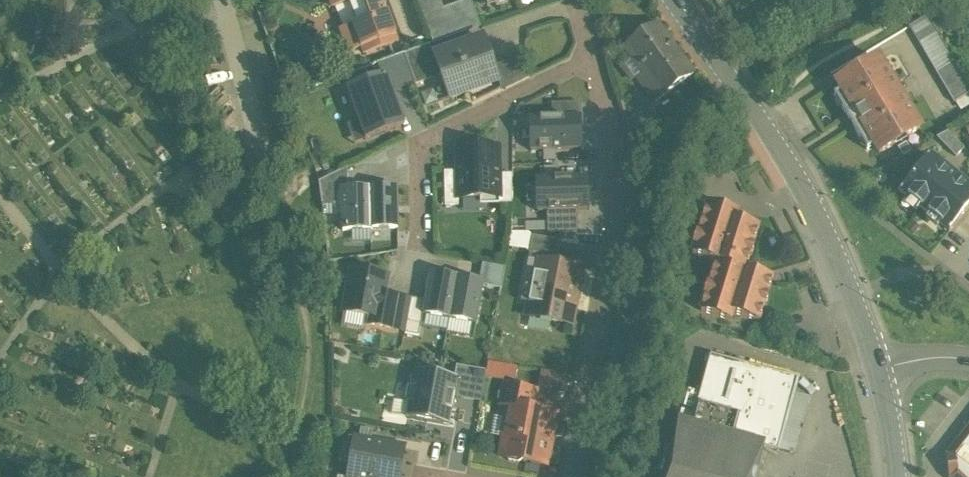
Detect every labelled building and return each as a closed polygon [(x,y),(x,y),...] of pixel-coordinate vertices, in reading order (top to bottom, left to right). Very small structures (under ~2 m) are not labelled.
[(384,0),(329,0),(332,8),(350,2),(358,23),(339,30),(348,53),(361,49),(363,55),(399,43),(384,0)] [(441,0),(418,0),(424,16),(444,9),(441,0)] [(446,15),(444,9),(424,16),(433,43),(431,44),(431,45),(431,46),(481,27),(471,0),(469,0),(458,4),(460,10),(446,15)] [(694,75),(657,24),(625,48),(644,74),(638,78),(656,103),(694,75)] [(483,39),(435,57),(442,75),(450,99),(498,82),(483,39)] [(431,45),(405,54),(416,85),(442,75),(435,57),(431,46),(431,45)] [(386,74),(393,93),(416,85),(405,54),(377,64),(381,76),(386,74)] [(851,123),(900,94),(886,71),(878,59),(837,83),(849,104),(842,108),(851,123)] [(955,60),(936,71),(955,102),(968,93),(968,84),(955,60)] [(393,93),(386,74),(381,76),(346,88),(365,140),(405,126),(393,93)] [(900,94),(851,123),(860,138),(867,133),(880,154),(921,129),(913,116),(900,94)] [(559,150),(588,149),(587,101),(551,102),(551,114),(527,115),(527,149),(545,149),(545,160),(559,159),(559,150)] [(965,148),(948,131),(937,137),(956,157),(965,148)] [(499,169),(498,148),(458,149),(459,168),(459,171),(459,193),(459,199),(500,198),(499,174),(499,169)] [(928,156),(900,192),(909,200),(912,197),(922,205),(920,208),(930,216),(932,213),(942,221),(940,224),(950,232),(968,208),(968,189),(928,156)] [(574,162),(540,161),(539,199),(542,199),(570,200),(573,200),(573,186),(578,187),(579,163),(574,163),(574,162)] [(348,167),(319,181),(324,217),(343,216),(342,188),(349,188),(348,167)] [(459,193),(459,171),(444,171),(445,193),(459,193)] [(513,174),(499,174),(500,198),(500,204),(512,204),(513,174)] [(372,229),(370,187),(349,188),(342,188),(343,216),(343,231),(372,230),(372,229)] [(398,228),(397,187),(370,187),(372,229),(398,228)] [(459,193),(445,193),(445,205),(459,205),(459,199),(459,193)] [(552,213),(532,212),(532,222),(569,223),(570,200),(542,199),(542,207),(552,208),(552,213)] [(717,263),(746,272),(751,256),(752,257),(754,249),(753,248),(759,230),(736,223),(738,216),(708,207),(698,237),(697,236),(693,248),(695,248),(693,256),(717,263)] [(531,220),(512,220),(512,232),(531,232),(531,220)] [(561,241),(533,236),(527,269),(536,270),(537,261),(556,265),(561,241)] [(556,265),(537,261),(536,270),(527,316),(571,325),(581,269),(556,265)] [(746,272),(717,263),(709,287),(708,286),(704,298),(706,298),(702,312),(731,321),(734,314),(760,322),(765,305),(766,305),(769,297),(767,297),(772,280),(746,272)] [(505,268),(483,264),(480,281),(484,281),(484,285),(502,289),(505,268)] [(387,276),(352,270),(344,312),(370,316),(380,318),(384,295),(387,276)] [(458,277),(431,272),(426,301),(423,314),(450,319),(458,277)] [(480,281),(458,277),(450,319),(476,324),(484,285),(484,281),(480,281)] [(400,298),(384,295),(380,318),(370,316),(368,324),(394,329),(396,318),(400,298)] [(426,301),(412,298),(406,334),(419,336),(423,314),(426,301)] [(408,320),(396,318),(394,329),(406,331),(408,320)] [(799,378),(710,353),(691,424),(765,444),(764,446),(779,450),(799,378)] [(487,371),(457,366),(455,377),(458,378),(455,395),(480,400),(480,403),(481,403),(487,371)] [(455,377),(415,370),(413,385),(409,384),(406,403),(409,403),(407,418),(449,426),(455,395),(458,378),(455,377)] [(534,392),(507,387),(503,406),(512,407),(512,406),(531,409),(534,392)] [(531,409),(512,406),(512,407),(502,457),(506,458),(509,461),(519,463),(522,461),(546,465),(555,414),(531,409)] [(679,421),(664,476),(755,476),(764,446),(765,444),(691,424),(679,421)] [(361,428),(359,440),(371,442),(373,430),(361,428)] [(952,456),(954,468),(955,476),(968,476),(968,434),(952,456)] [(355,439),(348,476),(399,476),(404,448),(371,442),(359,440),(355,439)]
